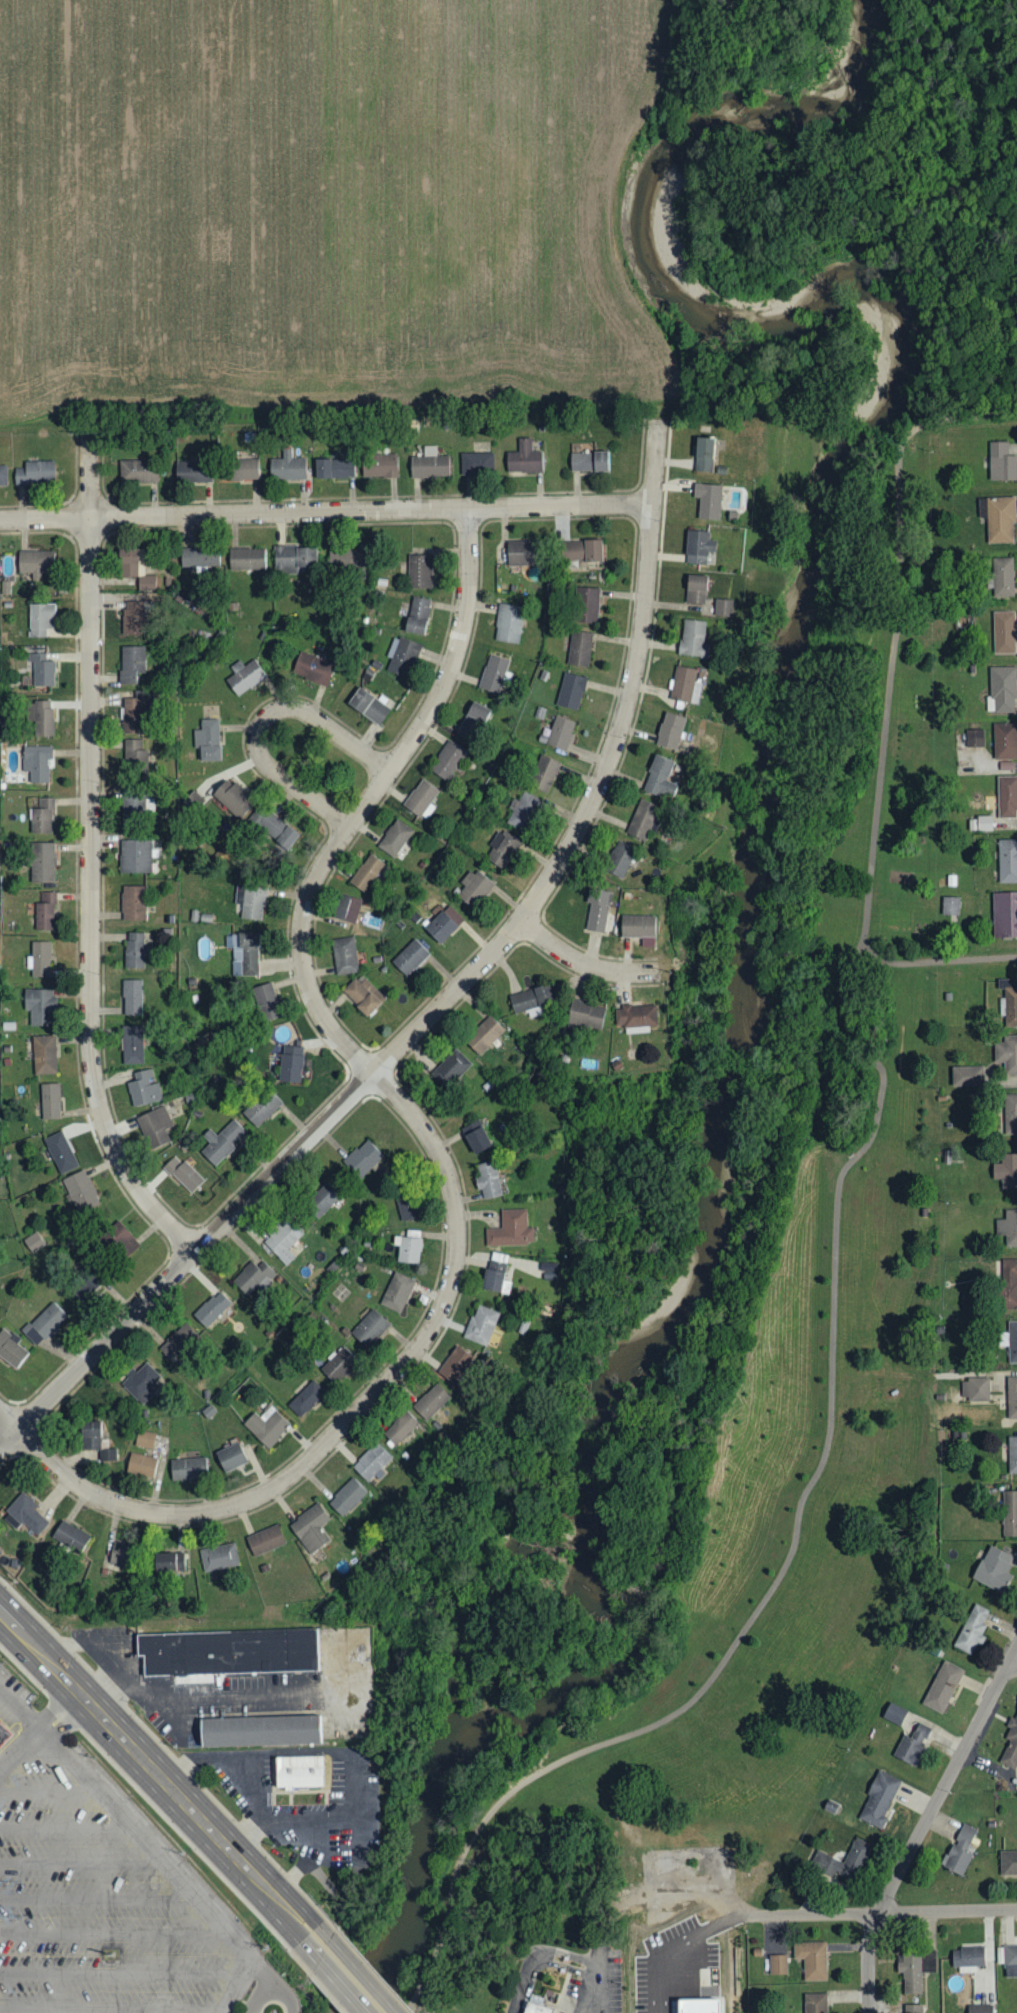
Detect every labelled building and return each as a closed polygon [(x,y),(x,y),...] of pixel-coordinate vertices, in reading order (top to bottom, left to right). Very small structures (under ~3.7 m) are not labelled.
[(714,438),(696,437),(695,472),(713,472),(714,438)] [(506,474),(542,473),(541,451),(532,452),(531,439),(518,439),(518,451),(505,452),(506,474)] [(1008,442),(989,442),(990,481),(1016,480),(1016,456),(1008,456),(1008,442)] [(410,457),(410,478),(449,477),(449,456),(436,456),(436,446),(423,446),(423,457),(410,457)] [(269,459),(270,481),(306,480),(305,458),(292,458),(292,448),(282,449),(282,459),(269,459)] [(609,452),(582,451),(581,471),(609,472),(609,452)] [(460,453),(461,474),(493,474),(493,453),(460,453)] [(397,454),(363,455),(364,478),(397,477),(397,454)] [(315,478),(355,477),(354,458),(314,460),(315,478)] [(258,480),(258,459),(222,460),(222,481),(258,480)] [(157,483),(157,460),(119,461),(120,484),(157,483)] [(53,461),(23,462),(24,468),(14,468),(14,484),(54,482),(53,461)] [(174,483),(210,483),(211,463),(175,462),(174,483)] [(720,520),(721,485),(694,484),(694,498),(699,498),(698,520),(720,520)] [(987,544),(1015,543),(1013,497),(986,498),(987,544)] [(685,564),(707,565),(707,553),(715,553),(716,541),(709,540),(709,532),(687,531),(685,564)] [(507,566),(537,566),(536,541),(506,541),(507,566)] [(602,560),(601,541),(562,542),(562,562),(602,560)] [(297,573),(297,568),(315,568),(314,546),(273,547),(274,574),(297,573)] [(207,571),(206,566),(220,566),(219,549),(180,549),(181,571),(207,571)] [(265,570),(264,549),(228,549),(228,571),(265,570)] [(138,591),(156,591),(156,576),(145,576),(144,550),(118,550),(118,578),(138,577),(138,591)] [(42,580),(42,573),(54,573),(54,552),(18,551),(18,572),(32,573),(31,580),(42,580)] [(431,555),(409,555),(410,590),(432,589),(431,555)] [(1014,597),(1013,558),(992,558),(993,597),(1014,597)] [(685,604),(706,605),(707,576),(686,575),(685,604)] [(598,624),(598,588),(577,588),(576,623),(598,624)] [(430,599),(411,596),(406,633),(425,636),(430,599)] [(714,617),(732,617),(733,600),(715,599),(714,617)] [(143,602),(123,602),(124,635),(144,634),(143,602)] [(54,604),(29,604),(29,637),(46,638),(46,629),(54,629),(54,604)] [(494,640),(518,644),(523,607),(499,604),(494,640)] [(1014,621),(1014,612),(993,612),(994,654),(1016,654),(1016,637),(1016,621),(1014,621)] [(704,643),(706,622),(682,619),(679,656),(708,658),(710,644),(704,643)] [(593,634),(572,630),(566,664),(588,668),(593,634)] [(386,657),(391,659),(386,671),(407,679),(420,645),(394,635),(386,657)] [(145,647),(121,647),(121,684),(135,684),(136,673),(144,673),(145,647)] [(324,688),(335,664),(302,649),(291,672),(324,688)] [(55,661),(46,661),(46,653),(29,653),(29,662),(33,662),(33,687),(54,687),(55,661)] [(499,693),(501,681),(510,683),(512,674),(507,673),(509,659),(487,655),(481,690),(499,693)] [(266,677),(253,659),(243,666),(239,661),(230,667),(235,674),(225,681),(236,697),(266,677)] [(701,682),(695,681),(696,669),(674,667),(671,701),(698,703),(701,682)] [(1015,667),(989,667),(990,697),(986,697),(987,713),(1016,712),(1015,667)] [(555,705),(578,711),(587,678),(565,672),(555,705)] [(390,706),(356,689),(346,707),(381,725),(390,706)] [(146,734),(147,699),(123,699),(122,734),(146,734)] [(52,702),(29,702),(30,736),(53,736),(52,702)] [(456,737),(474,745),(489,709),(470,702),(456,737)] [(656,747),(678,751),(685,717),(663,713),(656,747)] [(566,751),(576,722),(556,716),(546,745),(566,751)] [(199,763),(220,762),(219,720),(200,720),(201,731),(193,731),(194,748),(199,748),(199,763)] [(993,723),(994,760),(1016,759),(1016,723),(993,723)] [(967,748),(984,747),(984,730),(967,730),(967,748)] [(124,768),(146,768),(147,741),(124,741),(124,768)] [(466,752),(450,741),(429,771),(446,782),(466,752)] [(52,746),(23,746),(23,772),(30,772),(29,783),(48,783),(48,760),(51,760),(52,746)] [(674,761),(655,754),(641,791),(660,798),(661,794),(673,799),(678,785),(667,781),(674,761)] [(530,788),(550,793),(558,760),(538,755),(530,788)] [(1016,818),(1016,777),(997,777),(998,818),(1016,818)] [(211,796),(237,821),(253,804),(227,779),(211,796)] [(431,804),(439,789),(421,779),(404,808),(427,821),(435,807),(431,804)] [(204,802),(194,791),(181,803),(191,814),(204,802)] [(515,800),(505,823),(527,832),(541,799),(522,792),(518,801),(515,800)] [(30,835),(53,834),(53,798),(38,798),(38,808),(29,809),(30,835)] [(154,798),(121,799),(121,815),(154,814),(154,798)] [(626,835),(647,842),(659,806),(638,799),(626,835)] [(266,819),(259,827),(285,851),(298,837),(272,813),(266,819)] [(992,817),(968,818),(969,832),(992,831),(992,817)] [(378,849),(396,859),(413,829),(395,819),(378,849)] [(483,856),(501,869),(521,843),(503,830),(483,856)] [(151,872),(151,857),(157,857),(157,848),(151,848),(151,840),(120,839),(120,872),(151,872)] [(998,839),(998,882),(1016,882),(1016,839),(998,839)] [(635,848),(617,840),(604,870),(623,878),(635,848)] [(55,882),(55,843),(29,843),(29,882),(55,882)] [(385,863),(369,853),(350,882),(365,892),(385,863)] [(476,909),(492,882),(470,868),(460,883),(463,885),(456,896),(476,909)] [(121,920),(146,920),(146,885),(122,885),(121,920)] [(263,919),(264,886),(243,886),(242,902),(241,918),(263,919)] [(54,930),(55,892),(41,891),(40,902),(36,902),(35,929),(54,930)] [(992,891),(993,937),(1016,937),(1016,891),(992,891)] [(356,923),(362,899),(340,893),(334,918),(356,923)] [(959,915),(959,896),(942,897),(942,915),(959,915)] [(608,906),(590,903),(586,929),(603,932),(608,906)] [(424,927),(439,943),(464,921),(449,904),(424,927)] [(642,937),(641,947),(654,947),(655,915),(621,914),(620,936),(642,937)] [(125,967),(144,967),(144,933),(126,932),(125,967)] [(232,948),(232,976),(260,976),(261,933),(225,933),(225,948),(232,948)] [(359,971),(353,936),(331,939),(337,974),(359,971)] [(391,960),(405,976),(430,954),(415,938),(391,960)] [(50,941),(31,942),(31,957),(26,957),(27,969),(32,969),(32,977),(50,976),(50,941)] [(342,991),(366,1016),(380,1003),(369,991),(373,987),(361,973),(342,991)] [(1016,1026),(1016,978),(997,979),(997,989),(1004,988),(1005,1026),(1016,1026)] [(141,1015),(142,980),(123,979),(122,1015),(141,1015)] [(261,1022),(281,1016),(271,982),(251,988),(261,1022)] [(554,1002),(549,984),(508,995),(513,1013),(554,1002)] [(29,1025),(50,1025),(50,1008),(54,1008),(55,989),(24,989),(23,1012),(29,1012),(29,1025)] [(606,1007),(571,1000),(566,1022),(601,1030),(606,1007)] [(656,1004),(615,1006),(616,1025),(624,1025),(625,1033),(649,1032),(649,1025),(657,1025),(656,1004)] [(462,1043),(477,1057),(504,1030),(489,1015),(462,1043)] [(141,1025),(122,1026),(123,1065),(142,1064),(141,1025)] [(1016,1075),(1016,1034),(1003,1035),(1003,1042),(994,1042),(995,1062),(1004,1062),(1005,1075),(1016,1075)] [(33,1036),(33,1074),(56,1074),(55,1036),(33,1036)] [(303,1046),(280,1045),(279,1082),(301,1083),(303,1046)] [(470,1062),(455,1048),(431,1073),(447,1087),(470,1062)] [(951,1085),(983,1086),(983,1066),(951,1066),(951,1085)] [(132,1106),(162,1099),(157,1080),(154,1080),(152,1068),(133,1072),(134,1080),(127,1082),(132,1106)] [(60,1118),(59,1083),(40,1083),(41,1118),(60,1118)] [(242,1112),(256,1128),(283,1103),(268,1087),(242,1112)] [(1001,1093),(1000,1134),(1016,1134),(1016,1094),(1001,1093)] [(135,1117),(150,1151),(170,1142),(165,1129),(173,1126),(164,1104),(135,1117)] [(202,1135),(209,1142),(200,1152),(215,1167),(235,1146),(232,1143),(245,1130),(233,1118),(217,1135),(209,1128),(202,1135)] [(461,1126),(471,1153),(490,1147),(480,1120),(461,1126)] [(43,1139),(60,1174),(78,1166),(61,1130),(43,1139)] [(383,1155),(365,1138),(343,1164),(361,1180),(383,1155)] [(1016,1188),(1016,1153),(1001,1153),(1001,1163),(992,1164),(992,1180),(1000,1179),(1001,1188),(1016,1188)] [(202,1181),(176,1154),(163,1166),(190,1194),(202,1181)] [(479,1176),(474,1177),(477,1191),(481,1190),(483,1199),(502,1195),(494,1160),(477,1164),(479,1176)] [(63,1178),(75,1212),(98,1203),(86,1169),(63,1178)] [(319,1219),(340,1193),(325,1181),(304,1206),(319,1219)] [(415,1197),(397,1199),(400,1220),(418,1218),(415,1197)] [(486,1245),(533,1245),(533,1227),(526,1227),(526,1209),(501,1209),(501,1228),(485,1228),(486,1245)] [(996,1235),(1004,1234),(1005,1246),(1016,1246),(1016,1209),(1005,1209),(1005,1219),(995,1219),(996,1235)] [(262,1241),(285,1265),(295,1257),(287,1249),(304,1233),(288,1217),(262,1241)] [(138,1244),(117,1220),(100,1235),(121,1259),(138,1244)] [(44,1245),(37,1231),(23,1239),(31,1253),(44,1245)] [(420,1263),(420,1237),(393,1236),(393,1245),(398,1245),(397,1262),(420,1263)] [(261,1261),(257,1266),(249,1259),(231,1282),(248,1295),(255,1287),(261,1292),(276,1273),(261,1261)] [(1002,1259),(1003,1310),(1016,1310),(1016,1259),(1002,1259)] [(504,1271),(506,1263),(489,1260),(488,1268),(504,1271)] [(415,1280),(394,1271),(380,1305),(401,1314),(415,1280)] [(231,1305),(218,1290),(192,1314),(206,1329),(231,1305)] [(21,1331),(36,1347),(67,1316),(53,1301),(21,1331)] [(464,1337),(486,1346),(500,1313),(477,1304),(464,1337)] [(350,1333),(367,1348),(389,1324),(372,1308),(350,1333)] [(159,1349),(174,1363),(198,1335),(182,1321),(159,1349)] [(1008,1321),(1009,1363),(1016,1363),(1016,1321),(1008,1321)] [(17,1345),(21,1339),(0,1326),(0,1327),(0,1358),(17,1368),(28,1351),(17,1345)] [(473,1357),(456,1345),(438,1373),(454,1384),(473,1357)] [(356,1358),(342,1346),(321,1370),(334,1382),(356,1358)] [(157,1390),(152,1385),(160,1377),(146,1362),(135,1372),(133,1370),(119,1383),(141,1405),(157,1390)] [(1016,1419),(1016,1376),(1007,1377),(1008,1419),(1016,1419)] [(989,1378),(961,1378),(962,1402),(989,1401),(989,1378)] [(287,1405),(300,1418),(325,1392),(312,1379),(287,1405)] [(426,1420),(450,1396),(435,1382),(412,1407),(426,1420)] [(254,1412),(242,1424),(268,1448),(290,1424),(271,1405),(260,1417),(254,1412)] [(395,1445),(419,1423),(406,1409),(382,1432),(395,1445)] [(101,1422),(80,1421),(80,1449),(100,1450),(101,1422)] [(154,1432),(136,1431),(135,1446),(153,1448),(154,1432)] [(1016,1474),(1016,1436),(1008,1436),(1008,1474),(1016,1474)] [(214,1451),(222,1472),(247,1463),(239,1442),(214,1451)] [(393,1459),(376,1442),(351,1466),(368,1484),(393,1459)] [(116,1463),(116,1449),(99,1448),(99,1463),(116,1463)] [(157,1458),(129,1453),(125,1474),(153,1479),(157,1458)] [(206,1479),(206,1458),(170,1459),(170,1480),(206,1479)] [(341,1517),(367,1492),(353,1477),(327,1502),(341,1517)] [(15,1529),(21,1521),(37,1535),(49,1522),(34,1509),(38,1505),(22,1491),(5,1511),(11,1517),(7,1521),(15,1529)] [(1003,1491),(1004,1537),(1016,1537),(1016,1491),(1003,1491)] [(330,1520),(319,1503),(288,1523),(308,1554),(329,1541),(320,1526),(330,1520)] [(89,1532),(58,1521),(51,1541),(82,1552),(89,1532)] [(253,1557),(285,1544),(277,1524),(245,1538),(253,1557)] [(127,1567),(133,1547),(113,1542),(108,1562),(127,1567)] [(203,1572),(239,1565),(234,1542),(198,1550),(203,1572)] [(973,1580),(1004,1593),(1011,1575),(1006,1573),(1013,1556),(987,1546),(973,1580)] [(184,1554),(154,1552),(153,1571),(184,1572),(184,1554)] [(988,1610),(973,1603),(953,1647),(973,1655),(982,1635),(981,1635),(985,1625),(982,1624),(988,1610)] [(136,1656),(136,1633),(316,1630),(317,1670),(144,1673),(143,1655),(136,1656)] [(923,1706),(944,1714),(963,1669),(942,1660),(923,1706)] [(900,1726),(907,1711),(889,1702),(882,1718),(900,1726)] [(1008,1728),(1008,1731),(1004,1739),(1009,1741),(1000,1763),(1012,1768),(1016,1768),(1016,1766),(1016,1706),(1008,1728)] [(200,1748),(199,1716),(321,1713),(322,1745),(200,1748)] [(12,1735),(0,1747),(0,1723),(12,1735)] [(904,1733),(893,1757),(914,1767),(931,1729),(918,1723),(912,1737),(904,1733)] [(275,1786),(275,1756),(323,1755),(324,1785),(275,1786)] [(881,1829),(887,1818),(884,1817),(901,1780),(878,1770),(867,1795),(869,1795),(858,1819),(881,1829)] [(972,1854),(967,1852),(977,1829),(961,1822),(942,1867),(962,1876),(972,1854)] [(870,1844),(854,1837),(843,1862),(817,1851),(810,1867),(833,1878),(835,1874),(854,1882),(870,1844)] [(1000,1876),(1016,1875),(1016,1851),(999,1851),(1000,1876)] [(826,1942),(793,1943),(793,1960),(803,1960),(803,1981),(827,1981),(826,1942)] [(976,1973),(976,1966),(985,1966),(984,1945),(960,1945),(960,1950),(953,1951),(954,1974),(976,1973)] [(1004,1977),(1016,1977),(1016,1945),(1003,1945),(1004,1977)] [(936,1950),(899,1950),(900,1969),(903,1969),(903,1995),(922,1994),(921,1973),(936,1973),(936,1950)] [(769,1975),(787,1975),(787,1955),(769,1956),(769,1975)] [(827,1993),(804,1994),(804,2012),(827,2012),(827,1993)] [(555,2008),(553,2012),(523,2012),(527,2000),(555,2008)] [(719,2000),(719,2012),(676,2012),(676,2000),(719,2000)] [(968,2012),(993,2012),(993,2005),(968,2005),(968,2012)]
